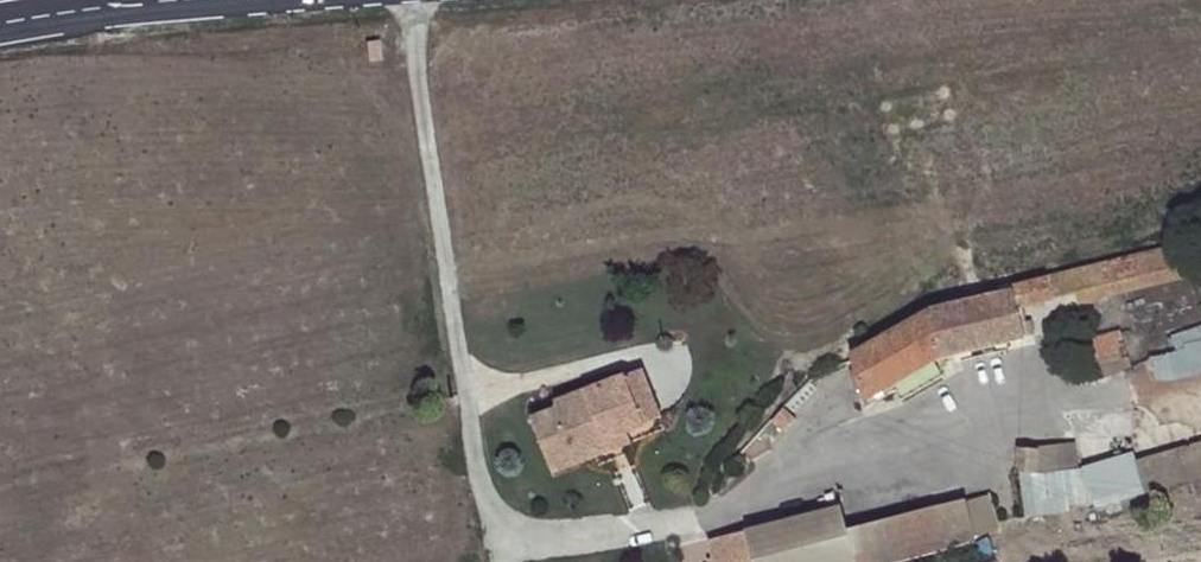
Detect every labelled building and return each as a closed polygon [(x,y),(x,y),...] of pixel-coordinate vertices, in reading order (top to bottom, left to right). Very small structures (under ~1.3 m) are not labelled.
[(385,36),(371,38),(373,58),(388,56),(385,36)] [(851,358),(862,398),(942,356),(1025,337),(1025,335),(1021,321),(1018,305),(1076,292),(1200,263),(1200,255),(1197,240),(1010,285),(1011,291),(929,311),(849,353),(851,358)] [(1076,292),(1078,302),(1200,273),(1200,263),(1076,292)] [(1032,319),(1021,321),(1025,335),(1035,333),(1032,319)] [(1191,329),(1192,346),(1200,344),(1200,328),(1191,329)] [(1141,356),(1147,385),(1153,385),(1200,376),(1200,344),(1192,346),(1141,356)] [(647,362),(628,369),(649,420),(667,413),(647,362)] [(561,403),(535,414),(557,469),(602,451),(601,447),(612,443),(609,436),(631,428),(649,420),(628,369),(587,386),(559,398),(561,403)] [(789,403),(776,416),(788,428),(801,415),(789,403)] [(601,447),(602,451),(635,437),(631,428),(609,436),(612,443),(601,447)] [(1148,457),(1158,491),(1197,479),(1200,490),(1200,441),(1148,457)] [(1036,472),(1038,456),(1021,454),(1018,470),(1036,472)] [(991,495),(966,501),(974,533),(998,527),(991,495)] [(966,501),(846,529),(854,561),(860,561),(974,533),(966,501)] [(846,529),(842,504),(712,535),(718,561),(854,561),(846,529)]
